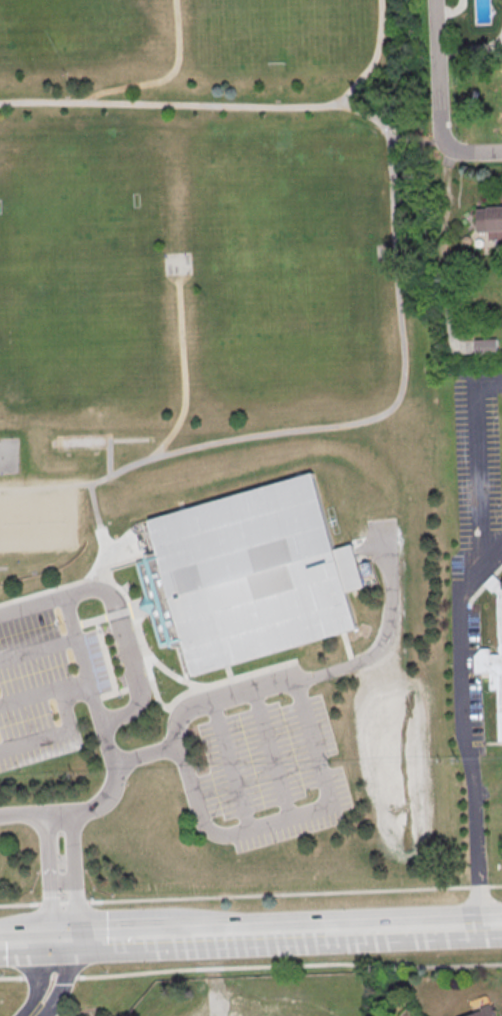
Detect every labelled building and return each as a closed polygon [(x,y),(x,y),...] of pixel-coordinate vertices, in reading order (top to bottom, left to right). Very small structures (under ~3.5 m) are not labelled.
[(494,204),(501,203),(501,238),(487,239),(486,231),(475,232),(474,209),(484,208),(484,207),(494,206),(494,204)] [(498,338),(475,338),(475,354),(498,354),(498,338)] [(146,522),(314,474),(336,549),(352,545),(364,587),(348,591),(359,630),(344,635),(191,678),(180,641),(160,647),(136,561),(156,555),(153,545),(146,522)] [(495,575),(501,582),(501,585),(501,586),(501,587),(501,743),(499,743),(498,691),(491,691),(490,673),(475,673),(475,657),(481,650),(491,649),(491,655),(500,655),(498,595),(496,593),(494,595),(484,585),(495,575)]
